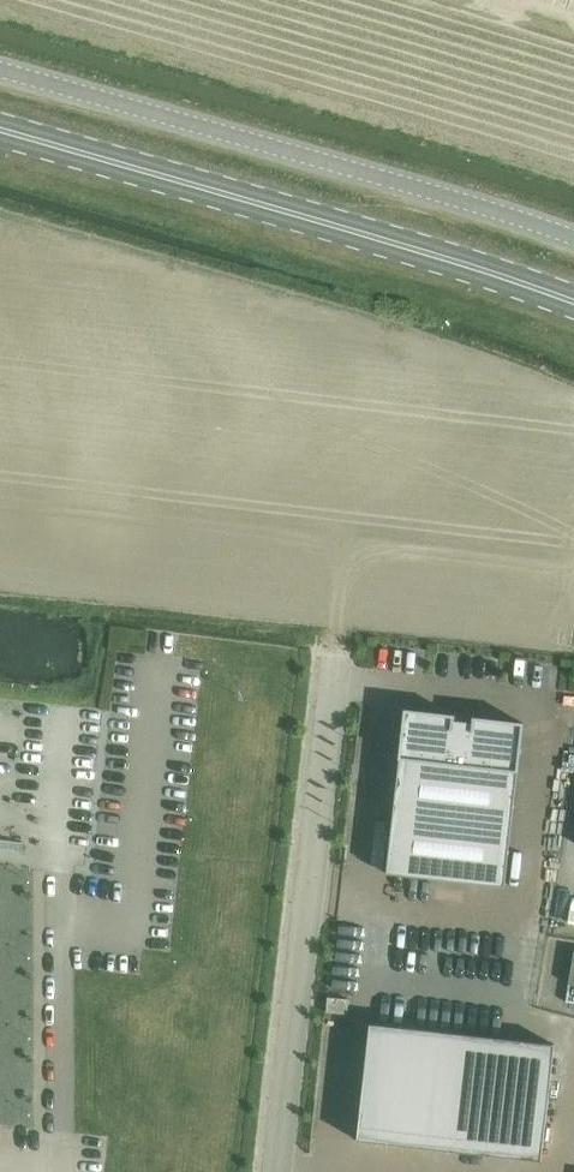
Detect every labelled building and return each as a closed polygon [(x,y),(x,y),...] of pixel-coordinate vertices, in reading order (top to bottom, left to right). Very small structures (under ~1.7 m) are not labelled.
[(473,722),(454,721),(455,715),(405,709),(387,873),(505,887),(523,723),(473,717),(473,722)] [(563,896),(560,911),(573,914),(573,899),(563,896)] [(573,1003),(573,951),(566,1002),(573,1003)] [(357,1001),(359,985),(337,982),(335,998),(357,1001)] [(370,1023),(357,1140),(541,1161),(554,1044),(370,1023)]
